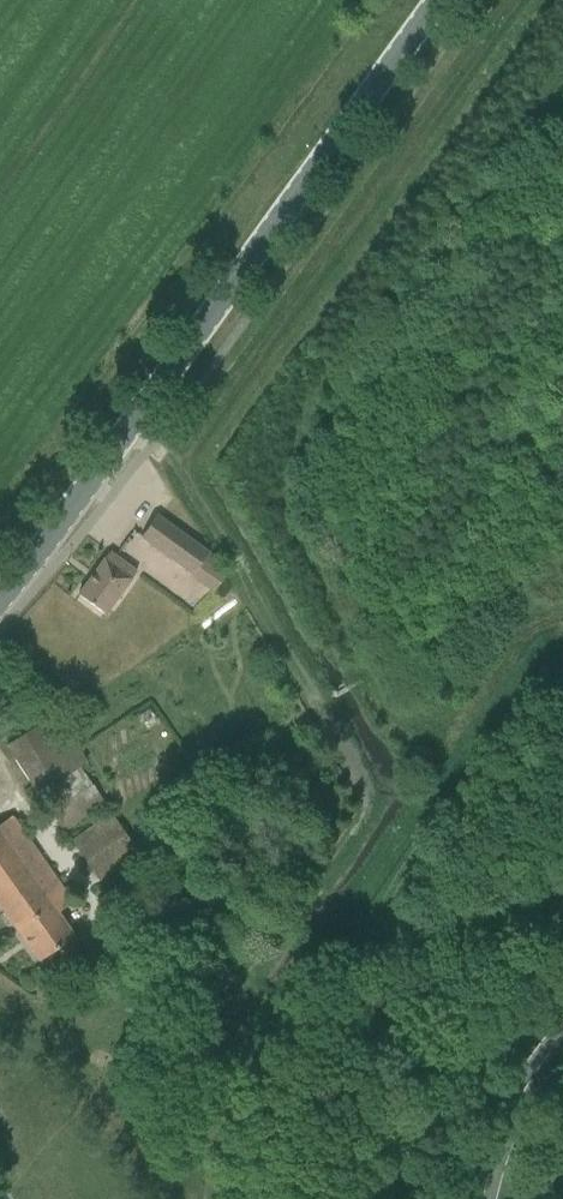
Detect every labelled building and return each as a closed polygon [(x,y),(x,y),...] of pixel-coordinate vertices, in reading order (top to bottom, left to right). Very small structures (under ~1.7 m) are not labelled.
[(141,537),(192,575),(208,554),(156,516),(141,537)] [(78,595),(97,610),(105,615),(136,573),(109,553),(78,595)] [(86,763),(54,714),(6,746),(37,794),(86,763)] [(41,796),(65,831),(104,804),(80,769),(41,796)] [(71,841),(99,881),(138,854),(111,814),(71,841)] [(39,962),(58,948),(74,937),(57,914),(72,903),(25,836),(11,817),(0,824),(0,908),(39,962)]
